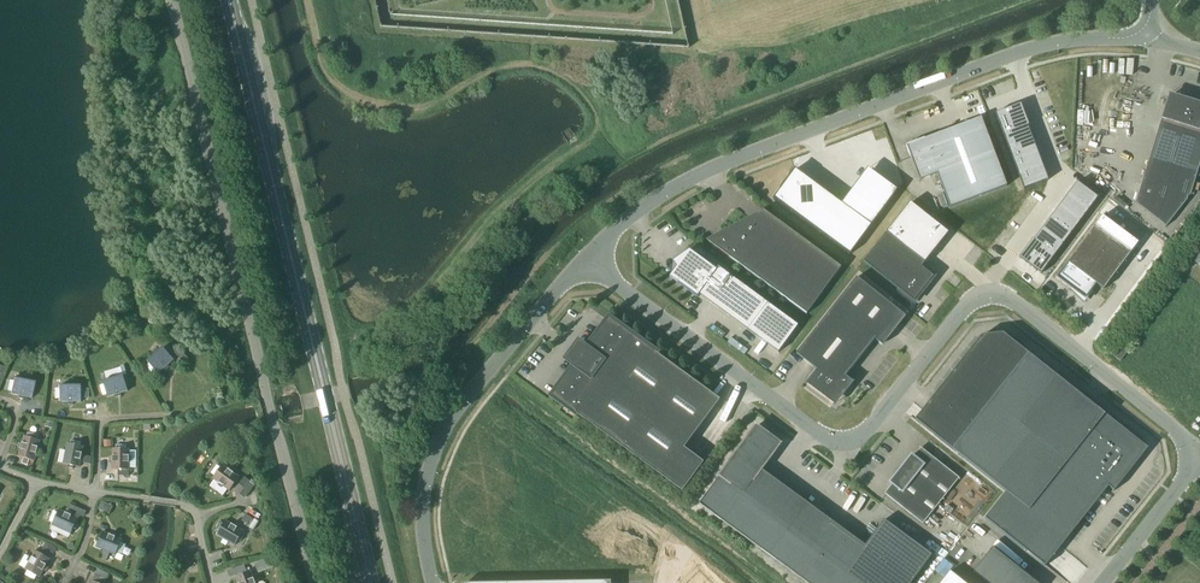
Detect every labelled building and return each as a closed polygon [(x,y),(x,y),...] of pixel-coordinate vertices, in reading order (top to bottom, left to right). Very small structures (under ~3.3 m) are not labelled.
[(1133,77),(1134,64),(1120,64),(1119,77),(1133,77)] [(1168,97),(1135,203),(1166,227),(1187,200),(1188,196),(1190,197),(1199,163),(1199,104),(1180,97),(1179,100),(1168,97)] [(1020,104),(995,113),(1024,189),(1048,180),(1027,126),(1028,125),(1020,104)] [(1007,186),(981,118),(924,140),(924,139),(906,146),(910,158),(911,158),(919,181),(937,174),(950,208),(1007,186)] [(795,170),(772,200),(849,256),(871,226),(841,204),(795,170)] [(1033,239),(1020,257),(1041,274),(1097,198),(1077,182),(1034,240),(1033,239)] [(910,203),(863,262),(908,298),(914,303),(930,282),(931,280),(931,279),(931,277),(931,276),(930,275),(929,274),(926,272),(927,272),(921,267),(948,233),(910,203)] [(806,315),(841,268),(763,211),(754,222),(750,219),(716,238),(712,244),(728,256),(728,257),(806,315)] [(1102,216),(1055,279),(1084,300),(1096,285),(1103,290),(1138,243),(1102,216)] [(674,270),(669,278),(677,283),(697,298),(699,295),(748,331),(778,353),(798,326),(768,304),(718,267),(716,270),(689,250),(678,258),(672,262),(676,268),(674,270)] [(856,278),(796,354),(816,370),(807,382),(829,398),(830,396),(834,400),(842,390),(844,392),(853,381),(852,382),(846,376),(875,340),(882,345),(905,316),(856,278)] [(1183,325),(1199,339),(1199,313),(1195,309),(1192,313),(1183,325)] [(573,368),(552,397),(682,492),(704,462),(685,448),(720,400),(609,319),(589,347),(582,355),(580,354),(577,359),(579,360),(573,368)] [(982,336),(916,421),(1006,492),(985,519),(1026,552),(1042,532),(1060,547),(1101,496),(1105,490),(1108,487),(1114,491),(1148,449),(1003,334),(982,336)] [(176,345),(171,349),(176,355),(181,351),(176,345)] [(1122,345),(1113,356),(1120,362),(1129,350),(1122,345)] [(174,360),(163,348),(147,362),(149,364),(146,366),(153,374),(156,372),(158,374),(164,369),(165,371),(169,367),(168,365),(174,360)] [(103,382),(104,385),(100,386),(103,396),(107,395),(108,398),(115,395),(116,398),(121,396),(120,394),(128,391),(123,376),(103,382)] [(31,399),(34,383),(13,378),(13,381),(9,381),(7,391),(11,392),(10,394),(18,396),(17,399),(23,400),(23,397),(31,399)] [(81,402),(81,386),(60,386),(60,389),(56,389),(56,399),(60,399),(60,402),(68,402),(68,405),(73,405),(73,402),(81,402)] [(761,470),(780,444),(756,427),(719,477),(699,505),(806,582),(911,582),(932,555),(884,520),(865,546),(761,470)] [(18,457),(24,459),(22,464),(28,466),(30,460),(34,461),(40,441),(37,440),(38,437),(28,434),(27,438),(24,437),(22,444),(19,444),(18,449),(20,449),(18,457)] [(74,467),(79,468),(83,447),(80,446),(81,443),(71,441),(70,444),(67,444),(63,465),(69,466),(68,468),(73,469),(74,467)] [(112,470),(119,470),(119,476),(124,476),(125,470),(129,470),(129,449),(126,449),(126,445),(116,445),(116,449),(113,449),(113,457),(110,457),(110,462),(112,462),(112,470)] [(959,479),(921,448),(913,457),(911,456),(890,483),(892,485),(884,494),(923,524),(959,479)] [(91,458),(84,456),(83,464),(90,465),(91,458)] [(223,487),(230,491),(239,478),(222,466),(220,468),(217,466),(211,474),(214,476),(212,479),(219,484),(217,486),(222,489),(223,487)] [(244,478),(239,485),(244,489),(249,482),(244,478)] [(112,507),(101,502),(98,509),(109,514),(112,507)] [(70,505),(67,511),(73,513),(75,508),(70,505)] [(946,529),(953,523),(941,510),(927,522),(941,537),(948,531),(946,529)] [(54,512),(49,521),(53,523),(52,526),(71,534),(73,529),(76,530),(78,526),(75,525),(78,519),(71,516),(66,514),(65,514),(58,511),(57,513),(54,512)] [(252,518),(246,515),(242,521),(248,524),(252,518)] [(217,536),(224,540),(236,547),(244,532),(226,522),(224,524),(221,522),(216,531),(219,533),(217,536)] [(98,542),(96,548),(116,556),(117,553),(120,554),(124,545),(121,543),(122,540),(102,532),(100,538),(98,537),(96,541),(98,542)] [(971,570),(988,582),(1037,582),(991,546),(971,570)] [(1070,562),(1056,547),(1047,556),(1069,579),(1074,574),(1080,580),(1089,572),(1075,558),(1070,562)] [(50,560),(35,552),(25,570),(27,571),(26,575),(35,580),(36,577),(39,578),(43,571),(45,572),(48,568),(46,567),(50,560)] [(262,573),(274,569),(270,558),(258,562),(262,573)] [(698,569),(697,570),(685,582),(712,582),(698,569)] [(251,572),(235,578),(237,582),(255,582),(251,572)] [(950,572),(941,582),(964,582),(950,572)]
